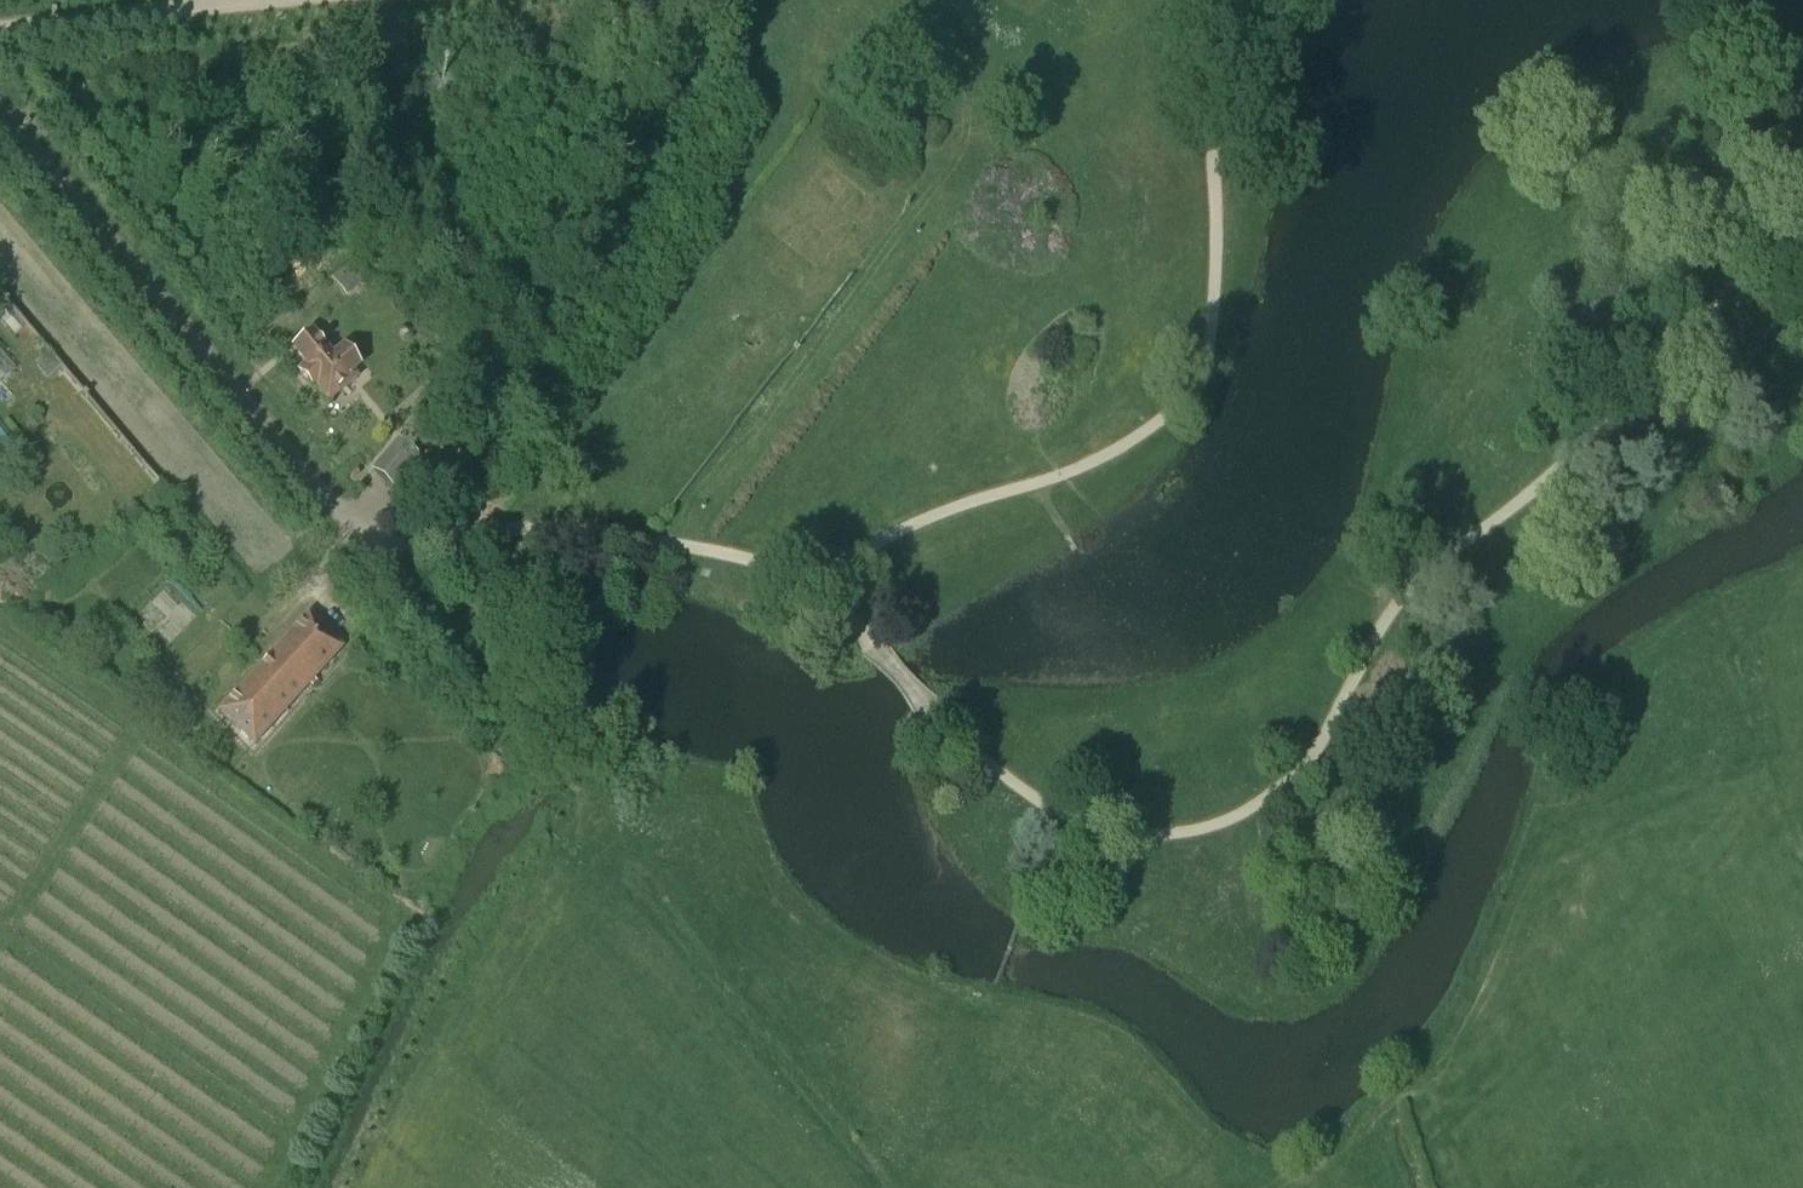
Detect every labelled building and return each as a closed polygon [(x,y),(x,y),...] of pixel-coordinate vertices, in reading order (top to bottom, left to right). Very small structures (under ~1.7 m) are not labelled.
[(351,259),(330,277),(343,295),(365,278),(351,259)] [(313,331),(291,349),(305,365),(299,370),(314,388),(315,387),(326,400),(354,376),(350,371),(356,366),(340,347),(332,354),(313,331)] [(0,354),(0,384),(14,371),(0,354)] [(39,366),(50,378),(62,368),(51,356),(39,366)] [(406,430),(434,454),(444,440),(417,417),(406,430)] [(422,458),(402,441),(375,473),(394,490),(422,458)] [(285,638),(262,664),(295,694),(318,668),(319,669),(339,647),(305,615),(285,637),(285,638)] [(276,634),(262,626),(252,644),(265,652),(276,634)] [(295,694),(262,664),(239,689),(238,689),(217,711),(252,742),(272,720),(272,719),(295,694)]
